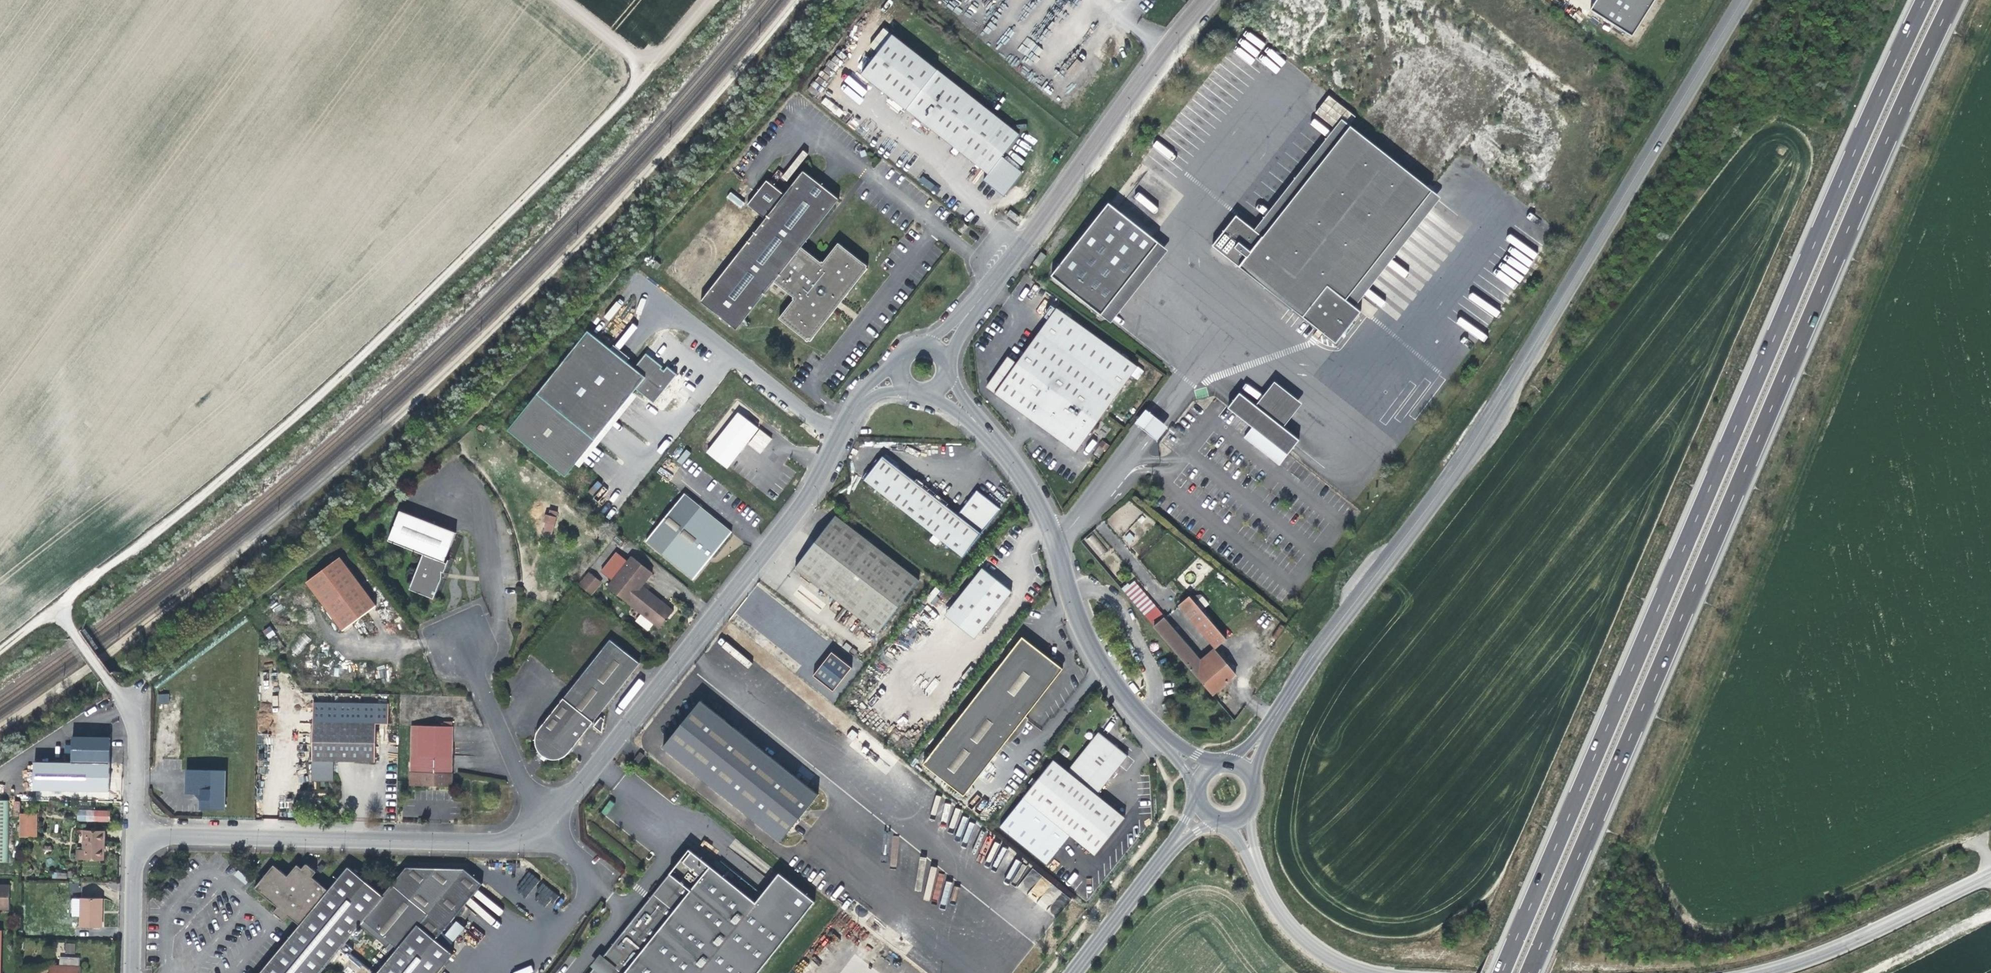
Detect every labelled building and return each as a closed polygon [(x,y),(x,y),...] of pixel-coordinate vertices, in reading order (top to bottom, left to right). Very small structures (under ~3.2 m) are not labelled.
[(1594,16),(1637,41),(1661,0),(1603,0),(1594,16)] [(880,51),(895,32),(886,25),(871,44),(880,51)] [(991,169),(1004,151),(1022,128),(895,32),(864,72),(991,169)] [(1340,119),(1253,228),(1263,237),(1353,127),(1340,119)] [(1313,120),(1310,125),(1326,135),(1329,130),(1313,120)] [(1214,244),(1337,341),(1361,313),(1355,307),(1345,299),(1432,191),(1353,127),(1263,237),(1253,228),(1237,216),(1214,244)] [(1026,167),(1004,151),(991,169),(986,174),(997,183),(1007,191),(1026,167)] [(739,326),(778,279),(806,244),(844,197),(807,167),(788,191),(769,215),(703,297),(739,326)] [(769,215),(788,191),(771,177),(752,201),(769,215)] [(1345,299),(1355,307),(1441,198),(1432,191),(1345,299)] [(727,197),(739,207),(743,202),(731,192),(727,197)] [(1158,243),(1109,204),(1052,276),(1102,315),(1158,243)] [(1022,218),(1012,210),(1007,216),(1017,224),(1022,218)] [(966,224),(959,230),(963,234),(970,228),(966,224)] [(1510,235),(1506,241),(1534,258),(1537,252),(1510,235)] [(825,260),(806,244),(778,279),(798,295),(781,315),(810,338),(812,335),(815,338),(841,306),(873,267),(870,264),(872,261),(843,238),(825,260)] [(1168,250),(1158,243),(1102,315),(1112,323),(1168,250)] [(1040,254),(1033,264),(1039,269),(1046,258),(1040,254)] [(1512,278),(1519,282),(1533,262),(1529,259),(1525,265),(1514,258),(1509,265),(1511,267),(1508,272),(1514,276),(1512,278)] [(1500,270),(1496,275),(1514,289),(1518,284),(1500,270)] [(1036,417),(1074,445),(1136,363),(1055,303),(1016,355),(993,385),(1036,417)] [(650,378),(636,367),(590,330),(539,393),(614,453),(655,403),(639,391),(650,378)] [(985,379),(993,385),(1016,355),(1008,349),(985,379)] [(647,353),(636,367),(650,378),(639,391),(655,403),(679,373),(669,366),(665,371),(663,370),(661,369),(664,366),(647,353)] [(1275,383),(1256,406),(1283,428),(1302,404),(1275,383)] [(1240,394),(1228,408),(1243,420),(1235,430),(1279,465),(1299,440),(1283,428),(1256,406),(1240,394)] [(758,427),(737,411),(706,451),(727,467),(744,445),(758,427)] [(1145,413),(1134,428),(1143,434),(1157,446),(1170,431),(1145,413)] [(885,452),(866,477),(964,553),(1001,507),(976,488),(959,509),(932,488),(885,452)] [(684,494),(646,542),(694,580),(714,555),(732,531),(684,494)] [(428,552),(448,560),(459,530),(404,508),(392,538),(428,552)] [(551,537),(557,511),(547,509),(541,535),(551,537)] [(814,541),(794,567),(877,630),(918,578),(835,514),(814,541)] [(452,561),(448,560),(428,552),(415,586),(429,591),(439,595),(446,577),(452,561)] [(613,582),(628,563),(616,554),(601,572),(613,582)] [(380,603),(345,556),(311,580),(346,628),(368,612),(380,603)] [(607,588),(641,615),(643,613),(654,622),(652,625),(658,630),(673,612),(656,597),(644,588),(654,576),(632,558),(628,563),(613,582),(607,588)] [(952,603),(982,626),(1012,589),(999,579),(982,565),(952,603)] [(600,583),(590,575),(581,586),(591,594),(600,583)] [(926,596),(930,600),(939,592),(936,588),(926,596)] [(1228,637),(1190,594),(1180,603),(1217,646),(1228,637)] [(976,634),(982,626),(952,603),(946,610),(976,634)] [(643,613),(641,615),(635,622),(647,631),(652,625),(654,622),(643,613)] [(1153,626),(1211,694),(1236,673),(1215,648),(1201,659),(1164,616),(1153,626)] [(264,631),(268,638),(275,635),(271,628),(264,631)] [(585,732),(642,661),(610,636),(538,726),(541,729),(538,732),(537,735),(536,738),(537,743),(539,747),(541,751),(546,754),(550,755),(555,755),(559,754),(563,751),(565,749),(569,752),(585,732)] [(1019,639),(983,685),(1024,717),(1060,671),(1039,655),(1019,639)] [(850,667),(830,651),(821,662),(811,674),(831,691),(850,667)] [(1024,717),(983,685),(921,763),(962,795),(998,750),(1024,717)] [(157,694),(157,703),(169,703),(168,693),(157,694)] [(375,761),(376,723),(388,724),(389,700),(314,698),(312,776),(334,776),(334,760),(353,760),(375,761)] [(817,793),(699,700),(680,725),(662,748),(780,841),(817,793)] [(608,722),(601,716),(594,726),(601,731),(608,722)] [(462,724),(420,723),(419,783),(461,784),(462,724)] [(1099,733),(1067,771),(1096,796),(1128,758),(1116,747),(1099,733)] [(71,763),(109,763),(109,737),(71,737),(71,763)] [(1125,820),(1096,796),(1067,771),(1053,760),(1022,798),(1094,858),(1125,820)] [(33,763),(33,791),(109,792),(109,783),(109,763),(71,763),(33,763)] [(226,770),(187,769),(186,793),(201,793),(201,809),(225,809),(225,805),(226,775),(226,770)] [(10,799),(0,799),(0,861),(8,861),(10,799)] [(609,801),(602,812),(607,815),(614,804),(609,801)] [(97,821),(97,810),(86,810),(86,821),(97,821)] [(110,810),(97,810),(97,821),(110,821),(110,810)] [(30,812),(22,812),(22,835),(29,835),(30,812)] [(38,812),(30,812),(29,835),(37,835),(38,812)] [(83,850),(83,859),(103,859),(104,846),(104,831),(83,830),(83,850)] [(804,894),(768,864),(743,896),(675,842),(625,904),(570,972),(740,972),(804,894)] [(301,867),(311,875),(318,868),(307,859),(301,867)] [(311,875),(301,867),(297,863),(287,875),(273,863),(254,885),(279,905),(273,912),(282,920),(288,914),(298,923),(327,889),(311,875)] [(327,889),(298,923),(292,930),(257,972),(318,972),(360,920),(383,895),(347,865),(327,889)] [(416,925),(435,940),(481,884),(462,868),(406,867),(383,895),(360,920),(395,949),(416,925)] [(1017,887),(1055,918),(1071,899),(1033,868),(1017,887)] [(0,885),(0,908),(1,908),(11,908),(11,885),(0,885)] [(535,900),(549,907),(556,892),(542,886),(535,900)] [(82,897),(81,927),(100,927),(101,909),(103,909),(103,898),(82,897)] [(451,953),(435,940),(416,925),(395,949),(376,972),(435,972),(451,953)] [(75,954),(75,943),(65,943),(64,954),(75,954)]
